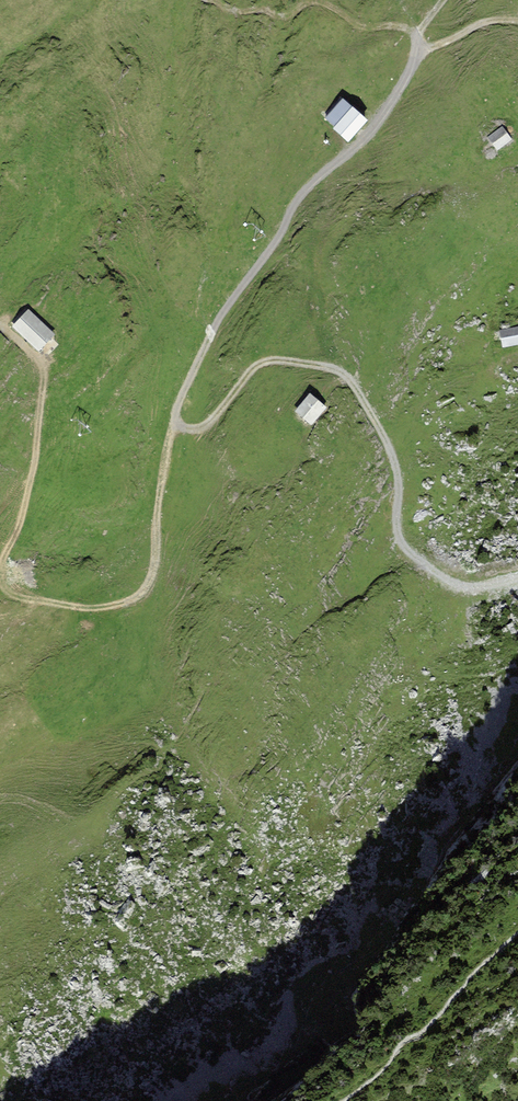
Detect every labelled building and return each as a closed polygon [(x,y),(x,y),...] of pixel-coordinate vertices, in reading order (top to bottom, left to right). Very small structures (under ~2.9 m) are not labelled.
[(356,107),(335,128),(349,142),(370,121),(356,107)] [(505,126),(488,137),(497,151),(514,139),(505,126)] [(28,308),(11,325),(39,351),(55,334),(28,308)] [(502,348),(517,345),(517,326),(499,330),(502,348)] [(310,395),(294,413),(311,427),(327,409),(310,395)]
